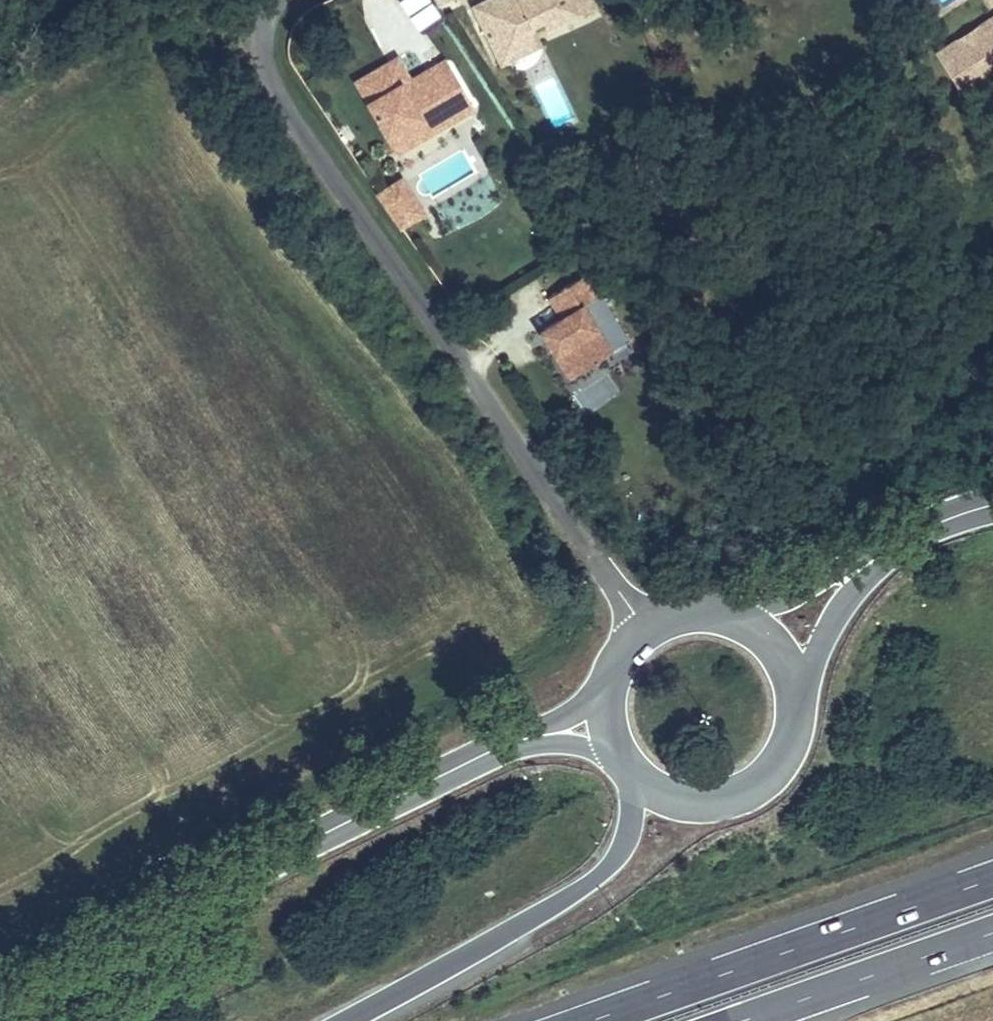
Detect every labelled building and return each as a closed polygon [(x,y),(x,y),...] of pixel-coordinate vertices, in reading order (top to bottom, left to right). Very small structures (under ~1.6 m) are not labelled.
[(509,27),(519,23),(523,31),(557,15),(550,0),(470,0),(465,3),(471,14),(456,21),(472,56),(514,36),(509,27)] [(568,0),(550,0),(557,15),(572,8),(568,0)] [(471,14),(465,3),(450,9),(456,21),(471,14)] [(966,12),(939,28),(966,72),(992,56),(992,55),(966,12)] [(966,72),(939,28),(898,54),(924,98),(966,72)] [(478,67),(519,48),(514,36),(472,56),(478,67)] [(372,100),(414,73),(409,64),(376,85),(361,63),(352,69),(372,100)] [(396,139),(439,111),(414,73),(372,100),(352,69),(320,89),(354,142),(385,122),(396,139)] [(396,139),(385,122),(354,142),(364,159),(396,139)] [(423,214),(400,180),(395,183),(419,217),(423,214)] [(419,217),(395,183),(377,195),(400,229),(419,217)] [(562,383),(626,345),(601,302),(599,302),(583,275),(542,299),(554,318),(531,332),(562,383)] [(580,413),(618,394),(606,371),(568,391),(580,413)]
